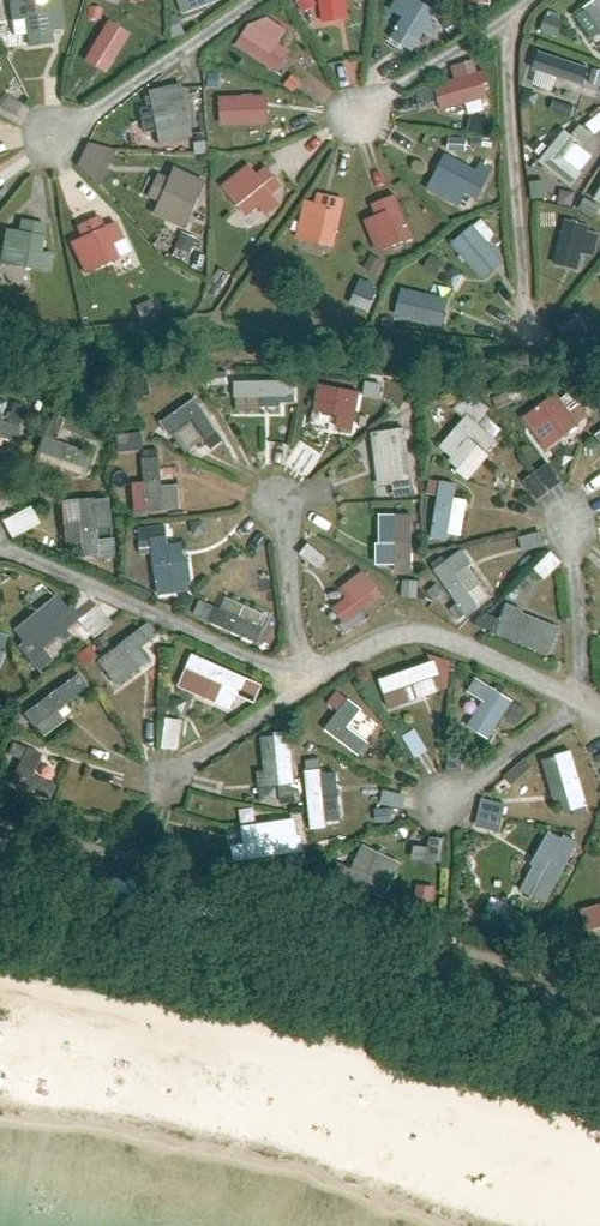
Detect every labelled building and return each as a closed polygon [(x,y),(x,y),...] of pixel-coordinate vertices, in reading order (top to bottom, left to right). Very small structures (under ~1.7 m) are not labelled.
[(12,1),(14,18),(25,16),(30,45),(53,41),(52,32),(64,30),(60,0),(21,0),(12,1)] [(187,13),(217,0),(181,0),(187,13)] [(323,16),(352,12),(350,0),(320,0),(323,16)] [(391,35),(413,50),(439,12),(420,0),(415,0),(391,35)] [(583,9),(599,33),(599,0),(595,0),(583,9)] [(107,73),(131,33),(109,19),(85,60),(107,73)] [(250,22),(239,42),(280,65),(291,45),(250,22)] [(589,66),(539,52),(532,75),(582,89),(589,66)] [(445,109),(470,102),(473,111),(495,105),(481,56),(454,64),(458,76),(437,82),(445,109)] [(354,58),(332,63),(337,83),(358,78),(354,58)] [(268,86),(224,87),(224,119),(269,118),(268,86)] [(189,120),(186,94),(141,98),(143,124),(189,120)] [(599,131),(599,114),(591,123),(599,131)] [(577,186),(599,158),(599,154),(588,144),(593,138),(573,121),(542,158),(577,186)] [(454,148),(493,149),(493,138),(454,137),(454,148)] [(108,179),(118,147),(90,139),(80,170),(108,179)] [(471,193),(483,172),(445,150),(433,170),(444,177),(437,189),(457,201),(464,189),(471,193)] [(256,155),(222,179),(248,214),(267,200),(273,209),(287,199),(256,155)] [(184,223),(201,175),(172,164),(167,177),(155,173),(147,195),(159,199),(154,212),(184,223)] [(338,200),(315,190),(302,221),(324,231),(338,200)] [(366,214),(381,249),(412,235),(393,190),(373,199),(378,209),(366,214)] [(68,241),(83,272),(122,255),(108,223),(99,227),(93,213),(73,222),(80,236),(68,241)] [(482,215),(454,241),(485,276),(504,259),(488,242),(498,233),(482,215)] [(588,223),(558,217),(550,255),(579,262),(588,223)] [(46,266),(50,233),(0,227),(0,261),(46,266)] [(404,286),(397,315),(447,326),(453,296),(404,286)] [(290,401),(289,377),(239,380),(241,417),(278,415),(277,402),(290,401)] [(357,379),(323,379),(322,428),(357,428),(357,379)] [(467,414),(442,435),(474,472),(515,437),(472,389),(457,402),(467,414)] [(553,392),(523,413),(546,445),(576,423),(553,392)] [(222,442),(193,400),(164,419),(192,462),(222,442)] [(16,419),(0,415),(0,436),(12,439),(16,419)] [(407,482),(403,426),(377,427),(381,484),(407,482)] [(590,432),(599,449),(599,427),(590,432)] [(89,449),(42,430),(31,456),(78,475),(89,449)] [(121,431),(121,449),(147,449),(147,431),(121,431)] [(157,457),(143,458),(143,481),(125,481),(126,504),(144,503),(145,509),(176,508),(175,484),(158,484),(157,457)] [(541,497),(566,481),(553,461),(528,478),(541,497)] [(453,498),(430,494),(422,534),(445,539),(453,498)] [(107,558),(104,498),(62,500),(65,560),(107,558)] [(15,537),(44,523),(35,504),(5,518),(15,537)] [(409,572),(406,510),(384,511),(387,573),(409,572)] [(168,538),(143,542),(150,595),(175,592),(168,538)] [(456,555),(433,571),(462,614),(485,598),(456,555)] [(337,626),(380,590),(358,564),(332,586),(342,597),(324,612),(337,626)] [(0,625),(0,626),(25,666),(75,636),(49,594),(0,625)] [(247,643),(258,614),(213,598),(208,611),(186,603),(180,619),(247,643)] [(506,600),(491,631),(539,655),(554,624),(506,600)] [(98,636),(117,620),(101,602),(82,618),(98,636)] [(137,633),(88,663),(104,689),(138,667),(130,654),(144,645),(137,633)] [(257,685),(189,654),(175,683),(210,699),(206,707),(224,715),(233,695),(249,702),(257,685)] [(427,662),(373,679),(383,712),(437,695),(427,662)] [(67,676),(10,714),(27,739),(56,719),(51,713),(79,694),(67,676)] [(482,751),(510,701),(468,676),(457,695),(472,704),(454,735),(482,751)] [(373,731),(328,694),(316,708),(328,718),(314,734),(347,762),(373,731)] [(187,718),(169,716),(165,748),(183,751),(187,718)] [(289,788),(286,734),(257,736),(259,774),(250,775),(251,790),(289,788)] [(45,753),(30,747),(15,782),(52,798),(58,783),(36,773),(45,753)] [(577,806),(561,752),(541,758),(557,812),(577,806)] [(507,770),(512,781),(537,769),(532,758),(507,770)] [(321,770),(303,772),(308,830),(326,828),(326,824),(341,823),(336,775),(321,776),(321,770)] [(389,783),(384,802),(406,807),(410,788),(389,783)] [(480,817),(502,824),(509,802),(486,795),(480,817)] [(297,853),(293,821),(234,829),(238,861),(297,853)] [(418,844),(417,858),(446,860),(448,837),(434,836),(433,845),(418,844)] [(508,892),(535,904),(560,852),(534,839),(508,892)] [(346,842),(328,871),(372,898),(390,868),(346,842)]
